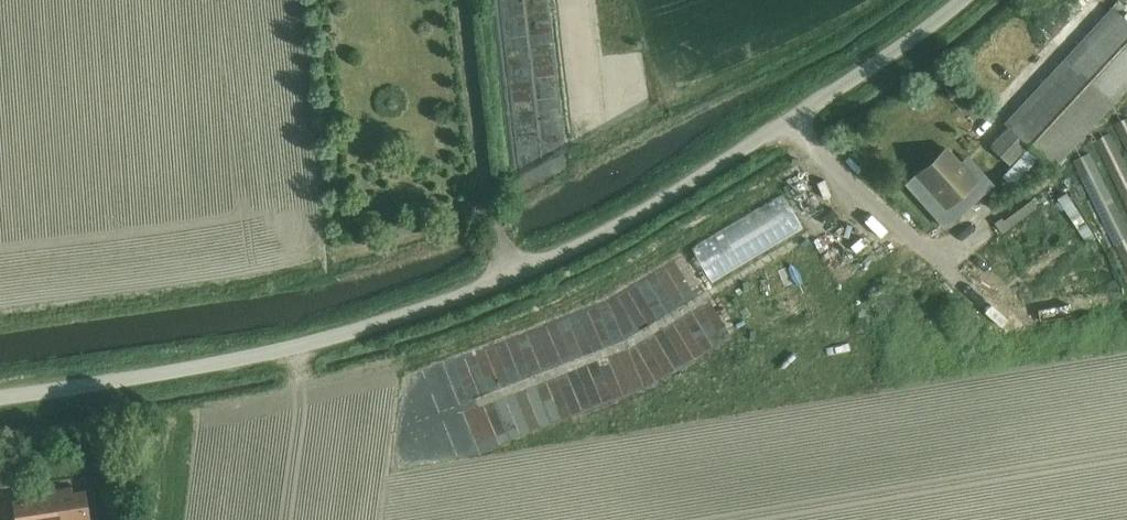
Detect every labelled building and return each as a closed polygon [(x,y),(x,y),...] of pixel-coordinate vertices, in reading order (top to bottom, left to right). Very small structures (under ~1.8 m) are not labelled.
[(1053,167),(1126,86),(1126,19),(1111,4),(1003,121),(1007,125),(990,143),(1010,162),(1027,144),(1053,167)] [(996,100),(1010,112),(1070,47),(1056,35),(996,100)] [(1126,149),(1126,116),(1114,122),(1126,149)] [(1126,209),(1126,168),(1109,132),(1093,140),(1126,209)] [(920,171),(949,202),(976,176),(947,146),(920,171)] [(1114,245),(1126,239),(1126,227),(1088,149),(1071,158),(1114,245)] [(1057,198),(1085,242),(1094,236),(1066,192),(1057,198)] [(892,260),(908,251),(902,241),(886,250),(892,260)] [(907,313),(916,297),(903,290),(894,305),(907,313)] [(1022,341),(1003,344),(1005,356),(1023,353),(1022,341)] [(71,493),(70,487),(37,492),(38,501),(14,504),(16,519),(88,519),(84,491),(71,493)]
